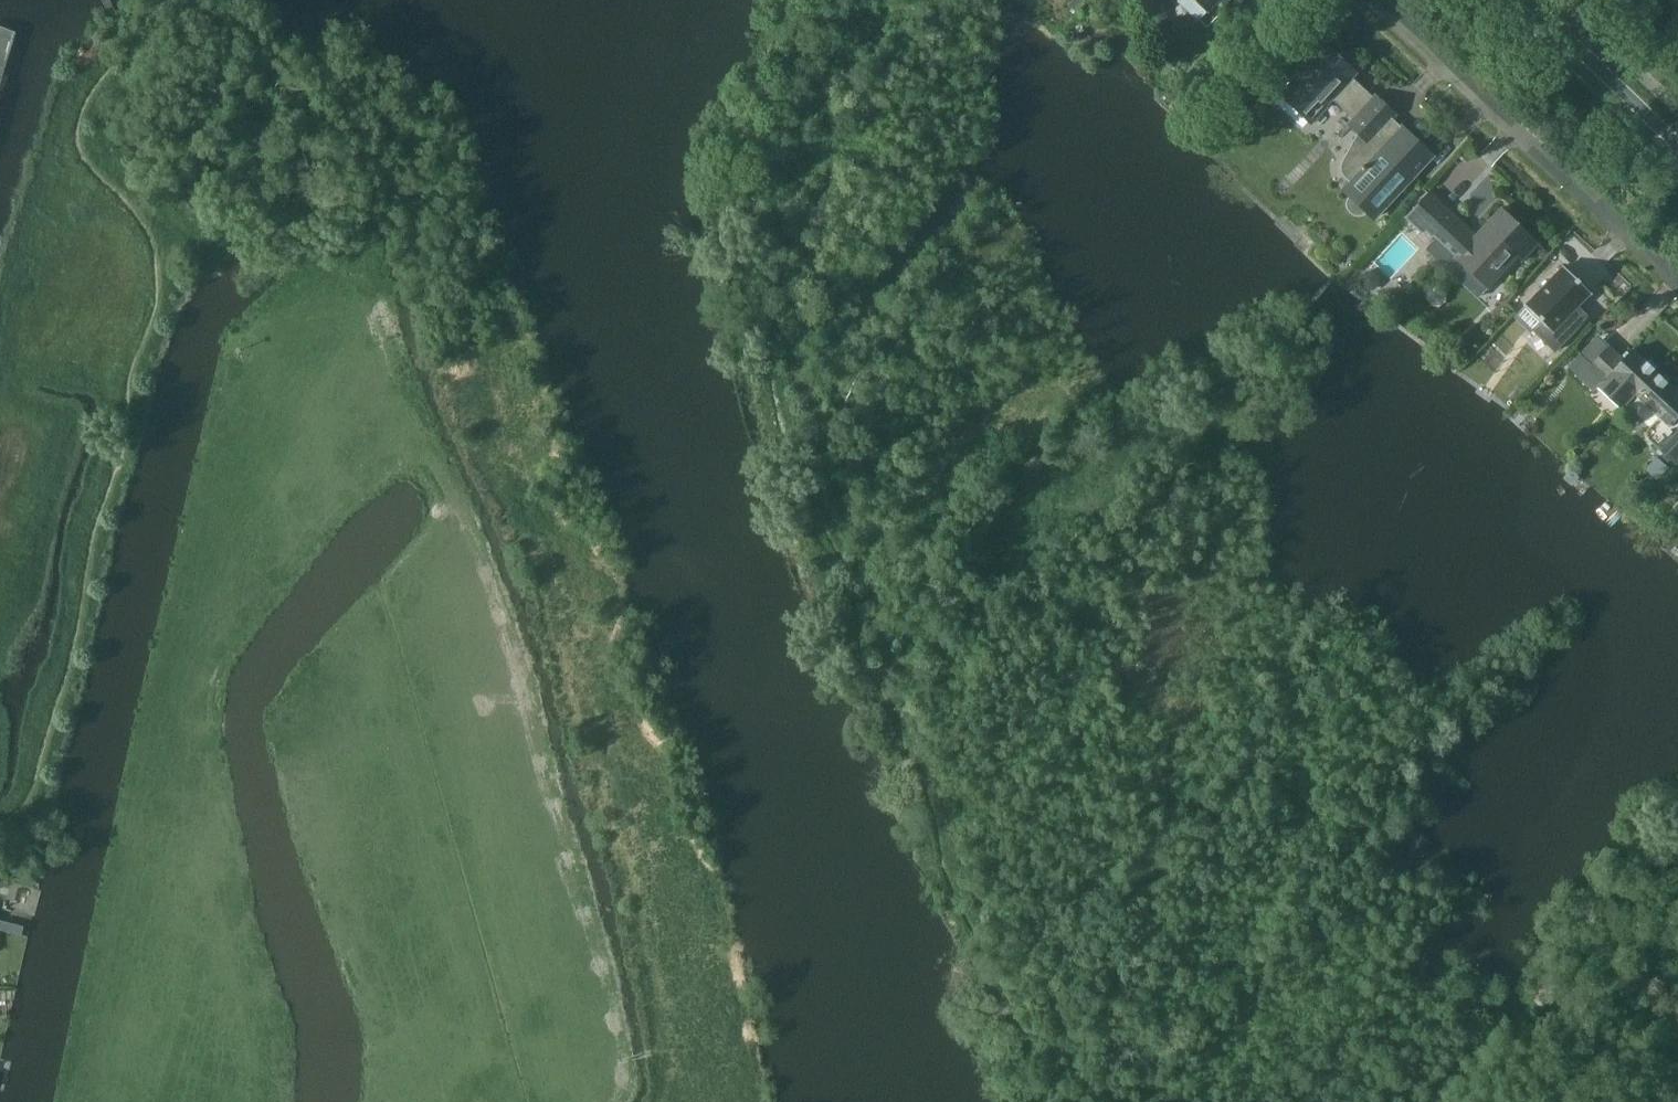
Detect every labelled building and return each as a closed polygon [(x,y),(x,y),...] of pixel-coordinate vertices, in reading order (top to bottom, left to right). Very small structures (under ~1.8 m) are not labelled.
[(1068,4),(1077,13),(1087,2),(1084,0),(1072,0),(1068,4)] [(1206,12),(1207,11),(1215,2),(1221,6),(1227,0),(1194,0),(1206,12)] [(0,31),(0,87),(16,36),(0,31)] [(1374,218),(1409,180),(1432,155),(1392,118),(1395,115),(1375,97),(1371,102),(1348,80),(1355,73),(1324,45),(1279,94),(1311,124),(1326,107),(1325,106),(1331,99),(1354,120),(1349,125),(1358,133),(1343,162),(1341,167),(1342,172),(1344,176),(1351,182),(1344,190),(1350,196),(1347,200),(1347,205),(1348,209),(1351,213),(1355,216),(1359,216),(1364,215),(1368,213),(1374,218)] [(1538,243),(1500,208),(1475,234),(1429,191),(1405,217),(1428,238),(1433,234),(1456,255),(1455,256),(1488,287),(1518,255),(1523,260),(1538,243)] [(1563,265),(1524,305),(1541,321),(1533,330),(1554,351),(1584,320),(1583,319),(1583,320),(1575,312),(1578,308),(1576,306),(1577,306),(1590,292),(1563,265)] [(1359,279),(1359,280),(1359,281),(1360,282),(1360,283),(1360,284),(1361,285),(1361,286),(1362,286),(1362,287),(1363,288),(1364,288),(1364,289),(1365,289),(1366,289),(1367,290),(1368,290),(1369,290),(1370,290),(1371,290),(1372,290),(1373,289),(1374,289),(1375,288),(1376,287),(1377,286),(1378,285),(1378,284),(1379,283),(1379,282),(1379,281),(1379,280),(1379,279),(1379,278),(1378,277),(1378,276),(1378,275),(1377,275),(1377,274),(1376,273),(1375,273),(1375,272),(1374,272),(1373,271),(1372,271),(1371,271),(1370,271),(1369,270),(1368,271),(1367,271),(1366,271),(1365,271),(1364,272),(1363,273),(1362,273),(1362,274),(1361,275),(1360,276),(1360,277),(1360,278),(1359,279)] [(1581,352),(1572,361),(1573,362),(1581,354),(1592,364),(1606,378),(1598,386),(1599,387),(1603,383),(1625,404),(1621,408),(1622,409),(1628,403),(1658,371),(1656,369),(1659,366),(1650,359),(1648,361),(1634,348),(1624,359),(1610,345),(1593,363),(1581,352)] [(1628,403),(1652,425),(1648,428),(1644,433),(1673,459),(1677,454),(1677,390),(1658,371),(1628,403)] [(1658,455),(1646,468),(1659,480),(1671,467),(1658,455)] [(0,922),(0,929),(21,935),(24,926),(1,920),(0,922)]
